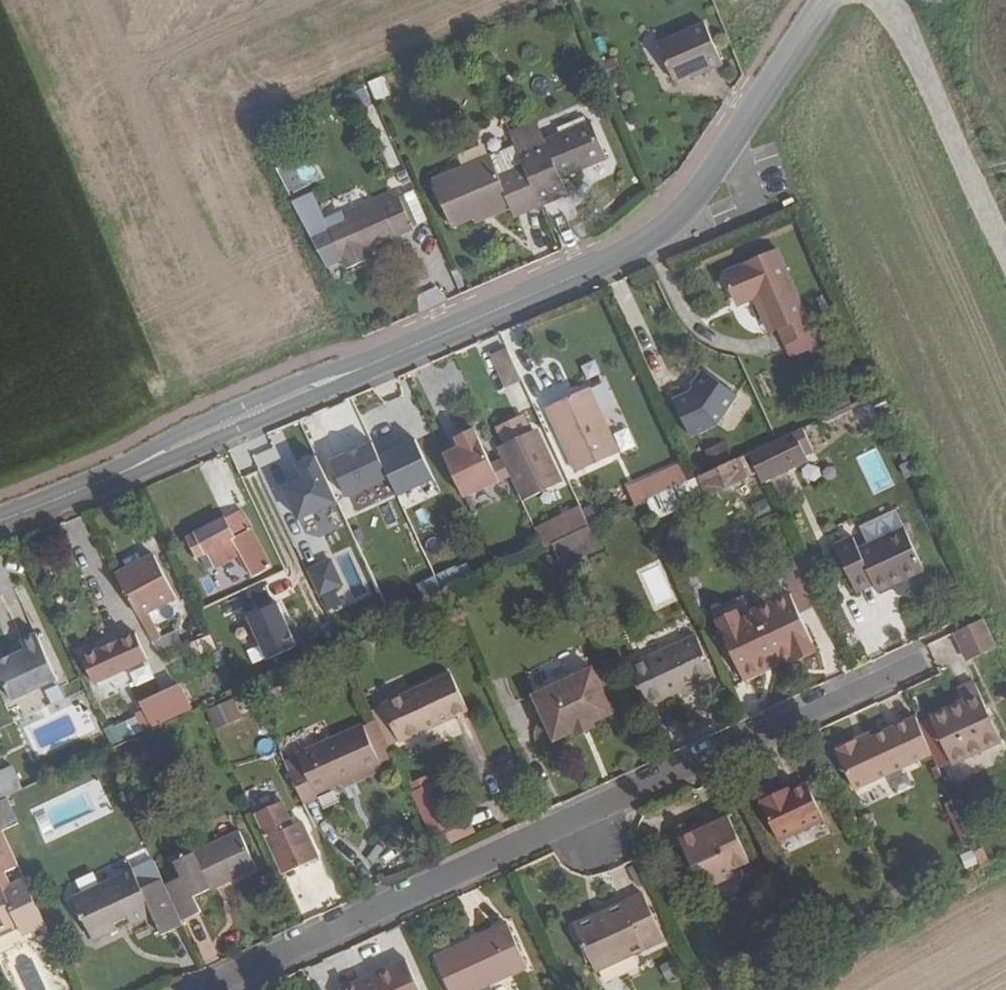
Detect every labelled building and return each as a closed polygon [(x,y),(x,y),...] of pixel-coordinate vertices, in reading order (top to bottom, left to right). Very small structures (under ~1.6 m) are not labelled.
[(704,24),(658,43),(675,81),(690,74),(692,77),(722,65),(704,24)] [(386,91),(380,76),(369,81),(375,96),(386,91)] [(366,89),(352,94),(358,108),(371,102),(366,89)] [(518,151),(541,205),(569,194),(562,177),(607,158),(591,121),(546,141),(545,139),(518,151)] [(518,151),(515,146),(433,180),(453,226),(474,217),(476,221),(512,206),(516,215),(541,205),(518,151)] [(305,235),(322,227),(307,194),(290,201),(305,235)] [(353,252),(364,247),(408,228),(393,196),(322,227),(336,260),(341,269),(358,262),(353,252)] [(336,260),(322,227),(305,235),(320,267),(336,260)] [(353,252),(358,262),(368,257),(364,247),(353,252)] [(813,332),(777,250),(724,272),(737,304),(754,297),(770,331),(780,327),(786,342),(813,332)] [(414,293),(417,309),(441,305),(438,288),(414,293)] [(508,350),(495,357),(509,384),(522,377),(508,350)] [(715,423),(736,394),(702,370),(691,385),(693,386),(689,392),(673,399),(689,435),(715,423)] [(588,387),(555,402),(567,428),(558,433),(576,472),(618,452),(588,387)] [(546,407),(558,433),(567,428),(555,402),(546,407)] [(617,449),(630,446),(625,427),(612,431),(617,449)] [(461,447),(445,454),(458,483),(465,497),(511,475),(504,459),(492,465),(476,430),(457,438),(461,447)] [(511,454),(503,458),(504,459),(511,475),(519,492),(522,490),(525,497),(556,482),(551,472),(555,470),(541,441),(537,442),(532,431),(506,443),(511,454)] [(788,445),(784,436),(748,452),(758,472),(762,482),(809,460),(799,440),(788,445)] [(396,453),(381,460),(389,477),(398,496),(434,479),(416,440),(394,450),(396,453)] [(726,441),(706,451),(712,464),(732,455),(726,441)] [(347,497),(389,477),(381,460),(380,456),(373,442),(331,462),(347,497)] [(380,456),(381,460),(396,453),(394,450),(380,456)] [(758,472),(748,452),(688,480),(657,495),(647,499),(655,517),(758,472)] [(298,519),(337,501),(316,456),(298,464),(304,478),(284,487),(298,519)] [(688,480),(681,465),(650,478),(653,484),(657,495),(688,480)] [(657,495),(653,484),(643,489),(647,499),(657,495)] [(553,543),(590,525),(581,508),(537,528),(546,546),(553,543)] [(271,567),(241,509),(189,538),(199,557),(207,552),(215,566),(242,552),(254,575),(271,567)] [(563,564),(599,546),(590,525),(553,543),(563,564)] [(905,527),(858,548),(854,537),(836,545),(856,590),(874,582),(878,590),(923,569),(905,527)] [(117,574),(139,616),(176,597),(154,555),(117,574)] [(317,595),(331,589),(320,565),(306,571),(317,595)] [(446,592),(454,588),(448,575),(439,579),(445,593),(446,592)] [(430,600),(443,594),(435,576),(421,582),(430,600)] [(788,581),(718,612),(720,617),(748,678),(818,647),(793,592),(788,581)] [(269,658),(299,644),(278,601),(249,615),(269,658)] [(956,632),(969,660),(997,648),(984,620),(956,632)] [(33,626),(18,633),(22,643),(0,653),(0,674),(9,693),(55,672),(33,626)] [(159,654),(183,642),(176,629),(153,640),(159,654)] [(210,635),(183,642),(187,658),(214,651),(210,635)] [(135,636),(85,658),(95,680),(145,657),(135,636)] [(684,688),(695,683),(714,674),(696,636),(631,664),(649,703),(684,688)] [(145,665),(128,672),(133,686),(151,679),(145,665)] [(534,695),(555,740),(614,712),(594,667),(534,695)] [(451,674),(382,705),(398,741),(468,710),(451,674)] [(932,716),(952,761),(1001,739),(975,681),(958,688),(964,700),(931,715),(932,716)] [(695,683),(684,688),(687,696),(699,691),(695,683)] [(124,743),(191,712),(180,688),(145,704),(102,724),(113,748),(124,743)] [(235,698),(213,708),(221,725),(243,715),(235,698)] [(940,767),(952,761),(932,716),(919,721),(940,767)] [(935,758),(919,721),(859,748),(857,744),(840,752),(842,756),(840,757),(857,793),(935,758)] [(316,794),(343,781),(381,765),(362,724),(298,753),(299,755),(284,761),(303,804),(318,797),(316,794)] [(0,770),(0,801),(6,798),(23,789),(12,765),(0,770)] [(384,771),(381,765),(343,781),(346,789),(384,771)] [(28,810),(44,843),(109,814),(94,780),(28,810)] [(780,841),(825,819),(807,782),(784,794),(782,790),(760,801),(780,841)] [(427,785),(413,792),(428,824),(443,818),(427,785)] [(6,798),(0,801),(0,825),(2,829),(17,823),(6,798)] [(282,799),(255,812),(283,872),(319,856),(302,819),(293,823),(282,799)] [(750,861),(729,816),(680,838),(694,867),(700,864),(711,887),(735,875),(733,870),(750,861)] [(1,884),(3,888),(24,878),(3,832),(0,834),(0,884),(1,884)] [(183,876),(165,885),(182,920),(201,911),(194,895),(256,867),(240,832),(175,862),(183,876)] [(163,933),(184,924),(182,920),(165,885),(154,860),(133,870),(113,879),(74,898),(93,939),(118,928),(117,926),(129,920),(131,925),(146,918),(151,929),(159,926),(163,933)] [(113,879),(133,870),(129,860),(109,869),(113,879)] [(45,925),(24,878),(3,888),(1,884),(0,884),(0,930),(17,922),(23,935),(45,925)] [(577,928),(596,970),(664,938),(643,894),(608,911),(609,914),(577,928)] [(435,956),(450,989),(474,989),(527,966),(508,923),(435,956)] [(357,989),(421,989),(407,959),(392,965),(394,974),(357,989)] [(392,965),(341,988),(342,989),(357,989),(394,974),(392,965)]
